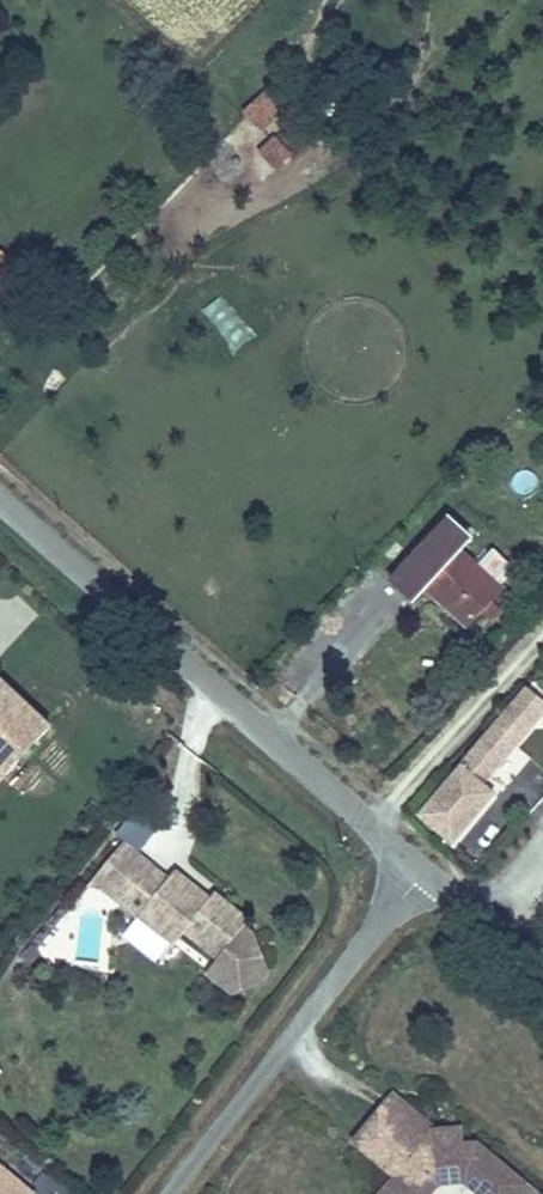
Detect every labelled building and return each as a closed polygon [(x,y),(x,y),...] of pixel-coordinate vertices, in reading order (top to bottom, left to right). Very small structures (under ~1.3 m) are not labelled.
[(284,108),(266,89),(243,110),(262,130),(284,108)] [(292,153),(274,134),(259,149),(277,167),(292,153)] [(10,255),(0,247),(0,268),(10,255)] [(389,576),(414,599),(424,588),(466,627),(505,585),(503,583),(516,568),(493,547),(479,561),(463,546),(474,534),(449,511),(389,576)] [(4,777),(55,721),(0,672),(0,773),(4,777)] [(417,814),(452,843),(497,790),(487,782),(542,716),(542,698),(525,683),(459,760),(461,762),(417,814)] [(143,850),(165,814),(138,797),(115,833),(143,850)] [(122,840),(104,863),(134,887),(122,903),(138,916),(144,907),(179,935),(184,929),(217,956),(248,918),(213,890),(209,896),(174,868),(167,876),(122,840)] [(134,887),(104,863),(87,884),(107,891),(122,903),(134,887)] [(179,935),(144,907),(138,916),(172,944),(179,935)] [(255,925),(248,918),(217,956),(233,989),(261,979),(271,968),(255,925)] [(386,1092),(372,1111),(416,1144),(432,1142),(429,1126),(386,1092)] [(377,1193),(423,1193),(435,1177),(463,1173),(491,1193),(530,1193),(537,1185),(472,1136),(456,1139),(454,1122),(429,1126),(432,1142),(416,1144),(372,1111),(350,1139),(393,1172),(377,1193)] [(38,1193),(0,1161),(0,1193),(37,1193),(38,1193)]
